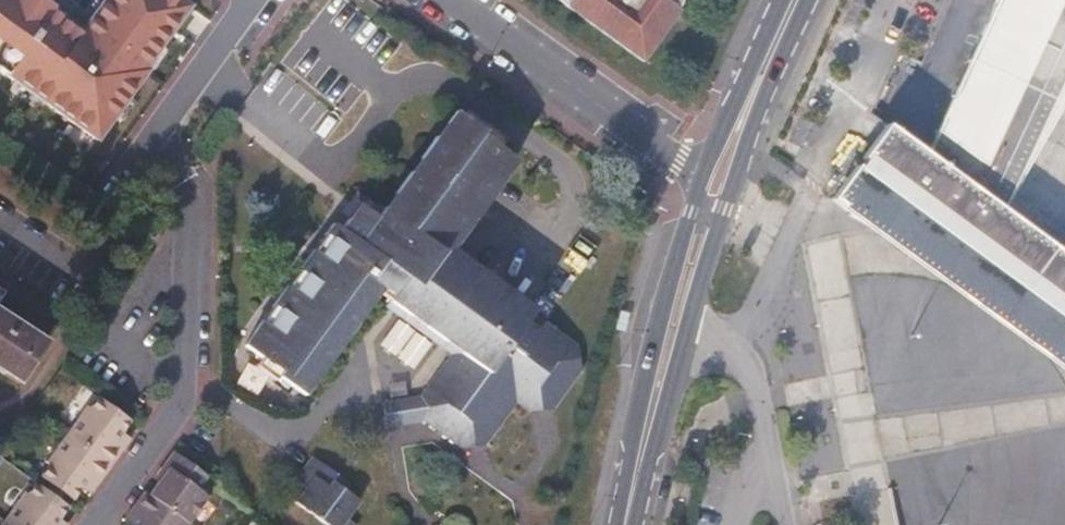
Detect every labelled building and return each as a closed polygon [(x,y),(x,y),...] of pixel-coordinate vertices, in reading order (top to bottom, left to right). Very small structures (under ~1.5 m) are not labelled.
[(93,142),(189,11),(173,0),(100,0),(76,32),(30,0),(0,0),(0,75),(93,142)] [(636,63),(675,8),(678,0),(550,0),(636,63)] [(924,158),(884,129),(830,204),(882,242),(907,242),(939,249),(970,259),(994,271),(1017,285),(1038,301),(1064,326),(1064,258),(1064,259),(1001,214),(1064,99),(1064,0),(997,0),(924,158)] [(414,400),(377,406),(381,429),(418,424),(457,451),(480,448),(511,406),(524,415),(547,412),(576,372),(572,349),(527,316),(530,312),(500,291),(496,296),(483,286),(486,281),(465,266),(461,271),(447,261),(451,255),(441,248),(448,238),(453,241),(469,220),(464,217),(475,202),(480,206),(496,184),(491,180),(496,174),(501,177),(511,163),(476,138),(479,133),(451,112),(442,124),(446,128),(437,141),(432,138),(416,160),(421,163),(411,177),(406,174),(390,195),(395,199),(385,213),(379,209),(377,212),(352,194),(336,216),(343,220),(335,231),(328,226),(319,237),(325,241),(314,256),(308,252),(293,273),(298,277),(288,291),(282,287),(266,309),(272,313),(262,327),(256,323),(238,348),(265,369),(266,368),(273,373),(270,378),(298,398),(306,387),(301,383),(311,369),(317,373),(332,352),(327,348),(337,333),(343,337),(358,317),(353,312),(363,299),(368,302),(377,292),(388,299),(380,309),(446,357),(414,400)] [(882,242),(1064,372),(1064,326),(1038,301),(1017,285),(994,271),(970,259),(939,249),(907,242),(882,242)] [(17,384),(45,343),(0,313),(0,373),(17,384)] [(118,434),(127,421),(94,397),(85,409),(82,407),(64,431),(109,463),(121,447),(113,440),(118,434)] [(72,496),(80,485),(86,478),(94,484),(109,463),(64,431),(44,458),(47,462),(39,473),(52,482),(66,492),(72,496)] [(121,447),(126,440),(118,434),(113,440),(121,447)] [(198,489),(207,477),(172,450),(162,463),(168,468),(149,495),(188,524),(207,497),(198,489)] [(312,455),(295,478),(305,486),(295,501),(330,524),(340,524),(359,498),(343,486),(347,480),(312,455)] [(89,491),(94,484),(86,478),(80,485),(89,491)] [(71,507),(60,500),(46,489),(32,479),(12,506),(22,514),(13,524),(59,524),(61,521),(71,507)] [(66,492),(52,482),(46,489),(60,500),(66,492)] [(149,495),(143,490),(129,508),(140,517),(135,524),(187,524),(188,524),(149,495)]
